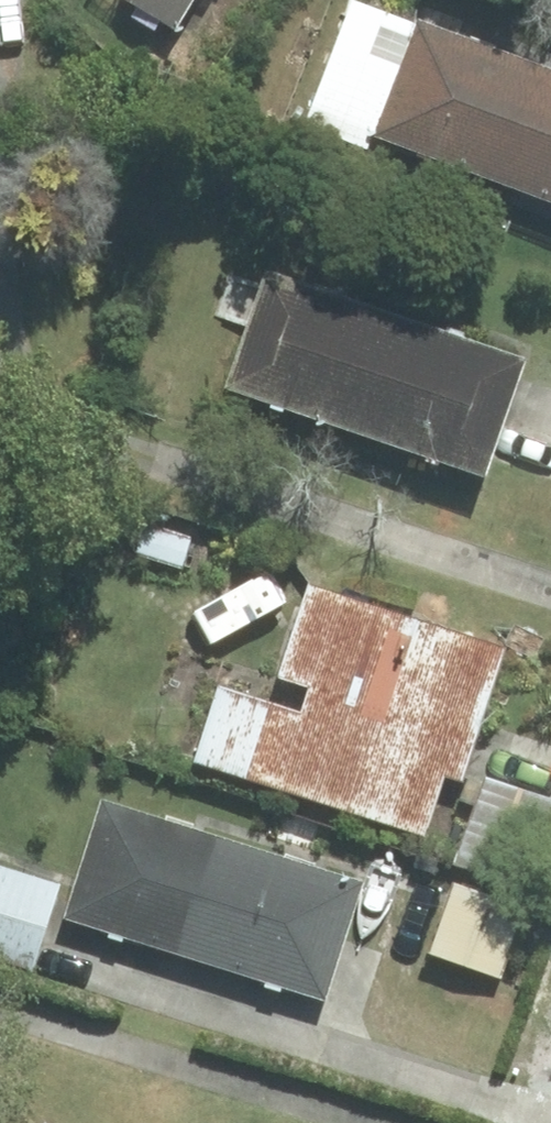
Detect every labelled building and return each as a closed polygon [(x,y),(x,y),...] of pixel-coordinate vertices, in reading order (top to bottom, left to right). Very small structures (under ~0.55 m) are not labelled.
[(175,27),(191,0),(129,0),(175,27)] [(305,128),(372,153),(378,138),(504,185),(547,70),(359,0),(353,0),(305,128)] [(504,185),(550,202),(550,71),(547,70),(504,185)] [(358,431),(398,316),(269,271),(229,386),(358,431)] [(398,316),(358,431),(485,475),(525,360),(398,316)] [(203,539),(137,516),(124,551),(190,575),(203,539)] [(278,567),(194,607),(213,646),(296,606),(278,567)] [(310,690),(302,715),(220,689),(197,760),(424,833),(444,774),(462,780),(504,650),(308,586),(278,680),(310,690)] [(486,777),(456,864),(525,888),(550,813),(550,800),(486,777)] [(197,958),(235,840),(103,798),(65,916),(197,958)] [(362,880),(235,840),(197,958),(325,999),(362,880)] [(58,886),(0,868),(0,959),(32,969),(58,886)] [(456,883),(432,952),(499,976),(523,906),(456,883)]
